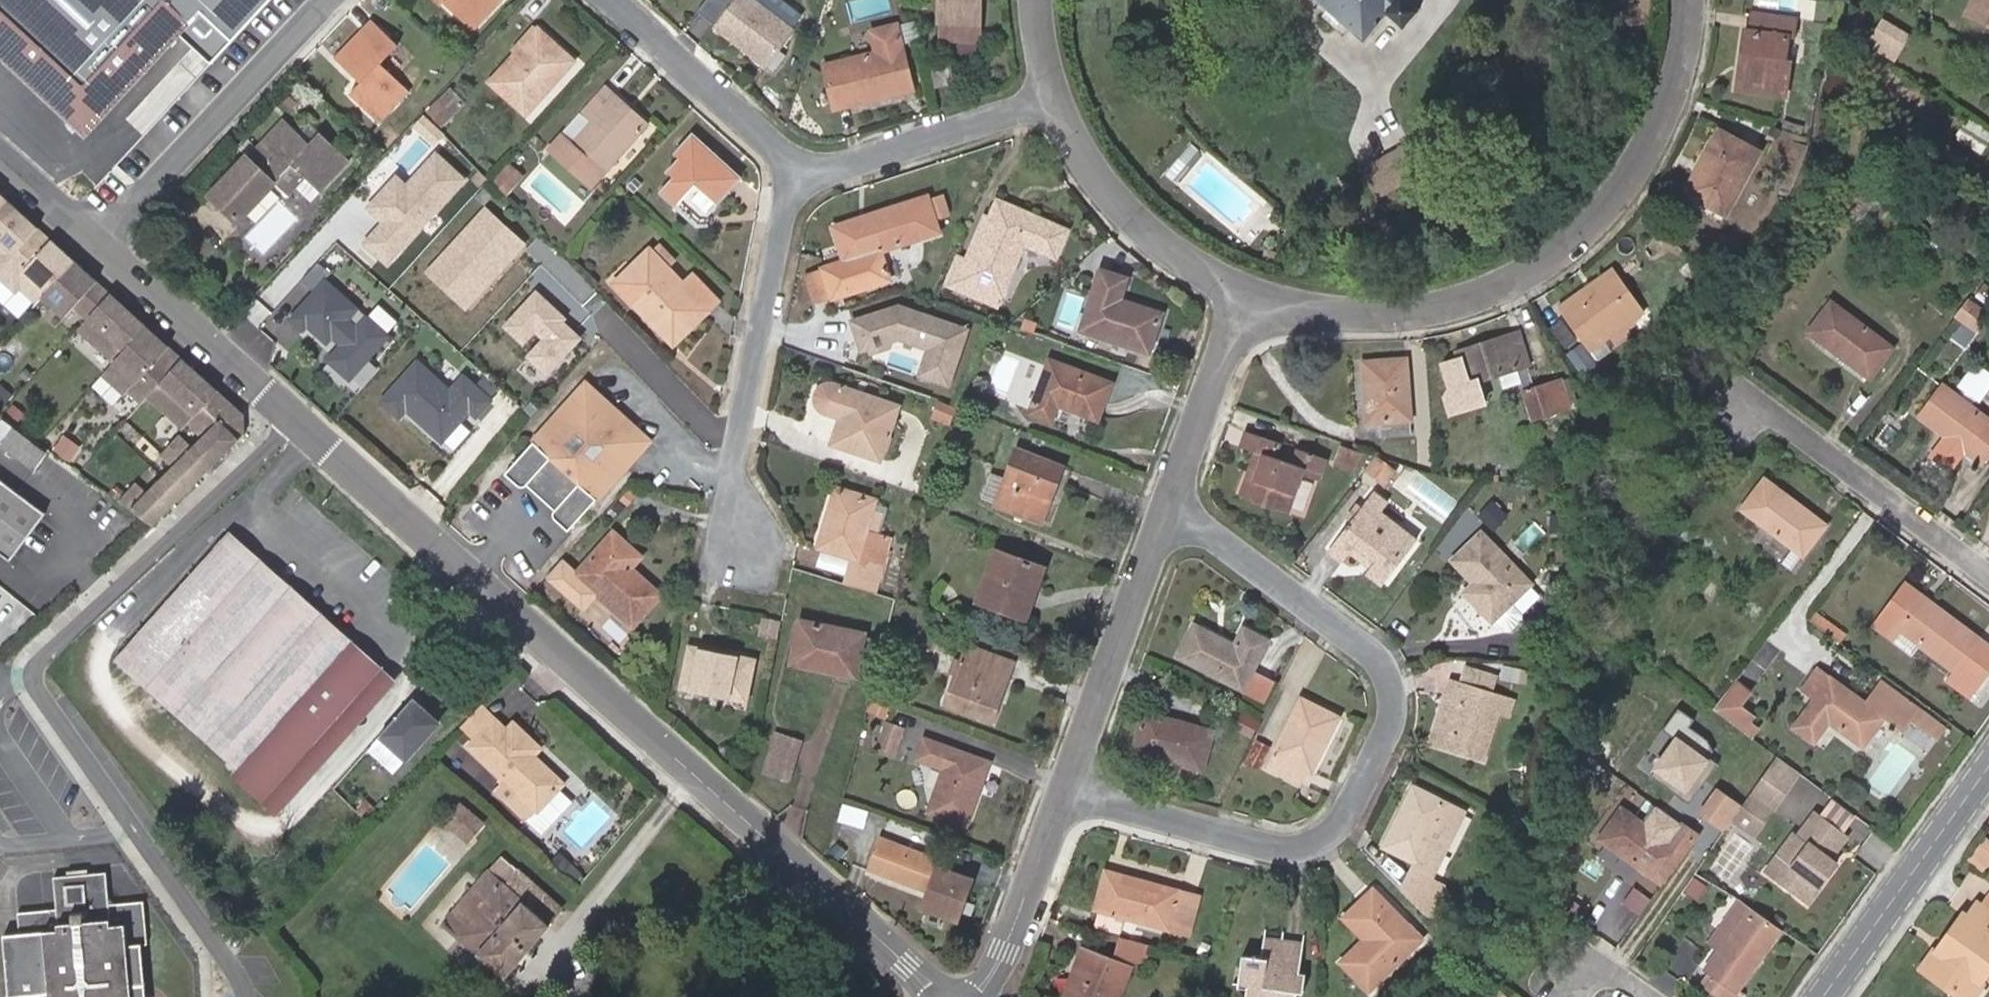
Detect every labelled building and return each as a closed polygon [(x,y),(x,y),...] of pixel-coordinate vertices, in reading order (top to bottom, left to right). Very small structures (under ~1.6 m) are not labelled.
[(82,119),(174,19),(208,50),(254,0),(0,0),(0,44),(82,119)] [(443,1),(472,28),(498,0),(444,0),(443,1)] [(711,30),(724,40),(727,36),(766,63),(793,28),(755,0),(735,0),(711,30)] [(979,0),(940,0),(940,40),(958,40),(958,50),(976,50),(976,40),(978,40),(979,0)] [(1363,42),(1389,13),(1405,28),(1421,10),(1411,0),(1318,0),(1363,42)] [(1758,5),(1796,9),(1797,0),(1759,0),(1758,5)] [(1988,25),(1988,0),(1979,0),(1971,18),(1988,25)] [(1746,30),(1743,55),(1749,56),(1746,88),(1788,95),(1792,62),(1786,61),(1789,33),(1795,34),(1796,19),(1754,13),(1752,31),(1746,30)] [(396,44),(370,19),(334,57),(360,81),(349,93),(378,121),(409,89),(379,62),(396,44)] [(1884,21),(1875,35),(1899,49),(1907,35),(1884,21)] [(877,52),(824,64),(834,108),(892,95),(890,87),(911,82),(897,25),(872,30),(877,52)] [(537,27),(515,52),(519,56),(508,69),(503,64),(488,81),(525,113),(572,59),(537,27)] [(515,52),(503,64),(508,69),(519,56),(515,52)] [(1739,88),(1746,88),(1749,56),(1743,55),(1739,88)] [(948,64),(930,68),(934,87),(953,82),(948,64)] [(890,87),(892,95),(912,91),(911,82),(890,87)] [(604,85),(548,148),(588,186),(645,122),(604,85)] [(438,100),(430,109),(443,121),(451,113),(438,100)] [(309,142),(282,118),(247,156),(213,193),(211,195),(238,220),(273,182),(272,181),(289,162),(301,173),(320,190),(349,158),(319,131),(309,142)] [(1761,152),(1721,129),(1687,191),(1726,214),(1761,152)] [(691,132),(675,151),(680,156),(668,170),(673,175),(660,190),(674,201),(695,179),(717,197),(737,173),(691,132)] [(397,173),(365,209),(382,224),(363,246),(391,269),(468,180),(435,152),(408,183),(397,173)] [(301,173),(289,162),(272,181),(273,182),(283,191),(301,173)] [(505,163),(490,181),(503,195),(520,177),(505,163)] [(634,178),(626,187),(631,193),(640,183),(634,178)] [(0,192),(0,271),(39,228),(0,192)] [(929,197),(836,227),(848,261),(804,276),(812,305),(890,280),(881,252),(939,232),(929,197)] [(999,202),(973,263),(963,289),(998,304),(1023,243),(1056,255),(1067,230),(999,202)] [(528,245),(485,206),(427,270),(470,309),(528,245)] [(39,228),(0,271),(0,277),(15,291),(20,286),(35,300),(37,302),(42,296),(75,260),(39,228)] [(649,247),(613,282),(671,344),(716,301),(692,275),(684,282),(669,267),(674,263),(657,245),(652,250),(649,247)] [(949,284),(963,289),(973,263),(959,258),(949,284)] [(111,293),(75,260),(42,296),(64,316),(75,305),(88,318),(111,293)] [(1614,269),(1561,308),(1597,361),(1641,331),(1634,319),(1644,311),(1614,269)] [(1126,279),(1102,271),(1084,329),(1150,351),(1161,314),(1120,300),(1126,279)] [(393,338),(325,279),(286,323),(354,382),(393,338)] [(15,291),(7,300),(23,314),(35,300),(20,286),(15,291)] [(587,337),(536,290),(497,333),(548,379),(587,337)] [(147,325),(111,293),(88,318),(79,329),(78,329),(114,361),(147,325)] [(1966,298),(1953,314),(1972,329),(1985,312),(1966,298)] [(898,299),(846,313),(855,348),(886,359),(895,335),(926,346),(917,371),(947,381),(967,324),(898,299)] [(1892,348),(1834,302),(1811,331),(1869,377),(1892,348)] [(183,358),(147,325),(114,361),(102,374),(126,396),(130,392),(142,403),(148,396),(183,358)] [(1518,332),(1458,352),(1468,384),(1500,374),(1504,386),(1521,381),(1534,419),(1568,408),(1561,381),(1536,388),(1518,332)] [(219,391),(183,358),(148,396),(184,429),(190,422),(219,391)] [(1406,359),(1365,363),(1369,421),(1384,421),(1385,435),(1410,433),(1406,359)] [(450,391),(417,361),(386,395),(441,446),(470,414),(478,422),(497,401),(466,374),(450,391)] [(1109,383),(1051,361),(1032,412),(1051,419),(1057,403),(1097,417),(1109,383)] [(1962,383),(1982,398),(1988,389),(1988,369),(1978,361),(1962,383)] [(1595,365),(1585,371),(1598,390),(1608,383),(1595,365)] [(520,483),(526,481),(537,469),(562,492),(550,504),(549,511),(566,527),(648,437),(585,381),(505,470),(520,483)] [(824,410),(842,417),(833,443),(879,459),(898,406),(836,384),(830,384),(823,388),(820,394),(819,401),(824,410)] [(1943,385),(1921,416),(1982,463),(1988,453),(1988,420),(1943,385)] [(219,391),(190,422),(204,437),(192,448),(179,434),(162,453),(174,465),(144,493),(134,483),(119,500),(151,524),(182,495),(246,435),(246,415),(219,391)] [(954,403),(928,395),(923,412),(948,420),(954,403)] [(47,452),(14,428),(2,443),(34,469),(47,452)] [(1283,444),(1249,431),(1244,447),(1258,452),(1242,495),(1287,512),(1301,473),(1319,479),(1326,459),(1297,448),(1292,463),(1278,458),(1283,444)] [(51,452),(65,463),(75,450),(61,439),(51,452)] [(1358,454),(1338,447),(1333,462),(1353,469),(1358,454)] [(1062,467),(1017,450),(1006,481),(989,475),(981,496),(1043,520),(1062,467)] [(1378,457),(1367,472),(1384,485),(1395,471),(1378,457)] [(537,469),(526,481),(550,504),(562,492),(537,469)] [(1437,509),(1448,491),(1418,473),(1407,491),(1437,509)] [(0,480),(0,554),(10,561),(45,514),(0,480)] [(1824,527),(1766,481),(1745,507),(1803,554),(1824,527)] [(854,558),(847,582),(875,591),(892,540),(867,531),(876,500),(838,488),(820,545),(854,558)] [(1388,502),(1375,492),(1330,551),(1343,561),(1350,551),(1388,578),(1417,540),(1380,512),(1388,502)] [(1499,511),(1487,524),(1502,539),(1515,526),(1499,511)] [(658,593),(630,566),(619,556),(629,545),(613,530),(575,571),(630,623),(658,593)] [(279,721),(351,640),(228,531),(159,610),(188,639),(159,672),(250,754),(237,768),(266,794),(308,748),(279,721)] [(1455,560),(1476,582),(1486,591),(1475,603),(1493,621),(1531,584),(1481,533),(1455,560)] [(619,556),(630,566),(640,554),(629,545),(619,556)] [(823,550),(819,563),(848,571),(852,558),(823,550)] [(1045,569),(997,551),(979,601),(1026,619),(1045,569)] [(1464,594),(1475,603),(1486,591),(1476,582),(1464,594)] [(1913,654),(1921,644),(1894,623),(1915,594),(1904,585),(1874,625),(1913,654)] [(1915,594),(1894,623),(1921,644),(1963,676),(1955,686),(1970,697),(1988,673),(1988,649),(1915,594)] [(188,639),(159,610),(128,645),(159,672),(188,639)] [(781,618),(765,615),(762,630),(778,633),(781,618)] [(856,676),(858,666),(865,635),(865,634),(802,621),(794,662),(856,676)] [(1182,657),(1243,688),(1252,670),(1268,640),(1247,629),(1238,647),(1198,627),(1182,657)] [(875,638),(865,635),(858,666),(867,669),(875,638)] [(308,748),(266,794),(281,808),(397,680),(351,640),(279,721),(308,748)] [(159,672),(128,645),(115,660),(237,768),(250,754),(159,672)] [(992,721),(1000,702),(995,700),(1011,661),(969,646),(947,704),(992,721)] [(755,660),(691,647),(684,687),(747,700),(755,660)] [(1015,663),(1011,661),(995,700),(1000,702),(1015,663)] [(1274,682),(1252,670),(1243,688),(1241,692),(1263,704),(1274,682)] [(1927,715),(1884,683),(1868,705),(1820,670),(1805,689),(1818,698),(1796,728),(1815,743),(1831,722),(1865,746),(1885,718),(1904,732),(1912,721),(1918,725),(1927,715)] [(1502,695),(1455,681),(1437,742),(1483,758),(1502,695)] [(1750,692),(1736,681),(1715,710),(1743,731),(1754,716),(1740,706),(1750,692)] [(1340,718),(1303,700),(1271,766),(1300,781),(1307,767),(1314,770),(1340,718)] [(438,724),(412,701),(380,736),(406,760),(438,724)] [(1241,711),(1234,724),(1252,733),(1259,720),(1241,711)] [(1214,731),(1148,713),(1137,750),(1204,768),(1214,731)] [(524,796),(539,809),(564,784),(540,761),(537,764),(530,758),(540,747),(515,723),(508,730),(497,720),(472,746),(524,796)] [(903,728),(886,722),(876,746),(894,753),(903,728)] [(1717,760),(1679,731),(1653,766),(1691,794),(1717,760)] [(775,733),(763,771),(786,778),(798,740),(775,733)] [(927,739),(919,759),(947,769),(931,810),(967,824),(989,762),(927,739)] [(1270,747),(1256,740),(1245,762),(1259,769),(1270,747)] [(1741,808),(1739,812),(1761,828),(1800,774),(1778,758),(1741,808)] [(1402,891),(1424,913),(1440,883),(1430,878),(1463,812),(1415,787),(1386,846),(1416,862),(1402,891)] [(1684,825),(1691,829),(1703,813),(1718,792),(1712,788),(1684,825)] [(1734,819),(1739,812),(1741,808),(1718,792),(1703,813),(1726,829),(1734,819)] [(539,809),(524,796),(515,805),(530,819),(539,809)] [(485,825),(460,803),(444,822),(469,844),(485,825)] [(1698,835),(1691,829),(1684,825),(1670,844),(1623,811),(1602,839),(1663,884),(1698,835)] [(1739,812),(1734,819),(1756,834),(1761,828),(1739,812)] [(1788,865),(1776,881),(1796,896),(1808,904),(1819,888),(1836,865),(1829,860),(1824,857),(1833,844),(1837,847),(1846,836),(1815,813),(1797,837),(1794,834),(1777,857),(1788,865)] [(940,861),(882,838),(870,870),(928,893),(922,907),(957,921),(972,881),(937,868),(940,861)] [(1824,857),(1829,860),(1837,847),(1833,844),(1824,857)] [(544,863),(555,873),(564,864),(553,854),(544,863)] [(503,886),(517,870),(502,857),(488,873),(503,886)] [(1765,873),(1776,881),(1788,865),(1777,857),(1765,873)] [(503,886),(488,873),(445,924),(505,977),(563,910),(517,870),(503,886)] [(1188,933),(1199,897),(1109,872),(1094,926),(1113,931),(1118,914),(1188,933)] [(127,945),(142,944),(147,944),(143,902),(110,905),(106,873),(54,877),(57,909),(18,913),(20,934),(5,935),(9,996),(19,995),(20,996),(132,996),(127,945)] [(1375,891),(1347,919),(1366,938),(1343,963),(1371,991),(1422,939),(1375,891)] [(1986,893),(1978,904),(1988,912),(1988,895),(1986,893)] [(1741,901),(1711,942),(1722,951),(1708,969),(1713,973),(1704,985),(1721,996),(1741,996),(1743,994),(1738,991),(1781,930),(1741,901)] [(1978,904),(1969,917),(1964,915),(1924,971),(1959,996),(1960,996),(1973,978),(1981,983),(1988,972),(1988,912),(1978,904)] [(1264,937),(1261,959),(1242,957),(1238,985),(1247,986),(1246,996),(1295,996),(1295,994),(1302,994),(1304,975),(1298,974),(1302,942),(1264,937)] [(1125,938),(1117,959),(1088,948),(1073,990),(1089,996),(1121,996),(1134,966),(1145,970),(1152,948),(1125,938)] [(1722,951),(1711,942),(1698,961),(1708,969),(1722,951)] [(142,944),(127,945),(132,996),(147,996),(142,944)] [(1960,996),(1971,996),(1981,983),(1973,978),(1960,996)]
